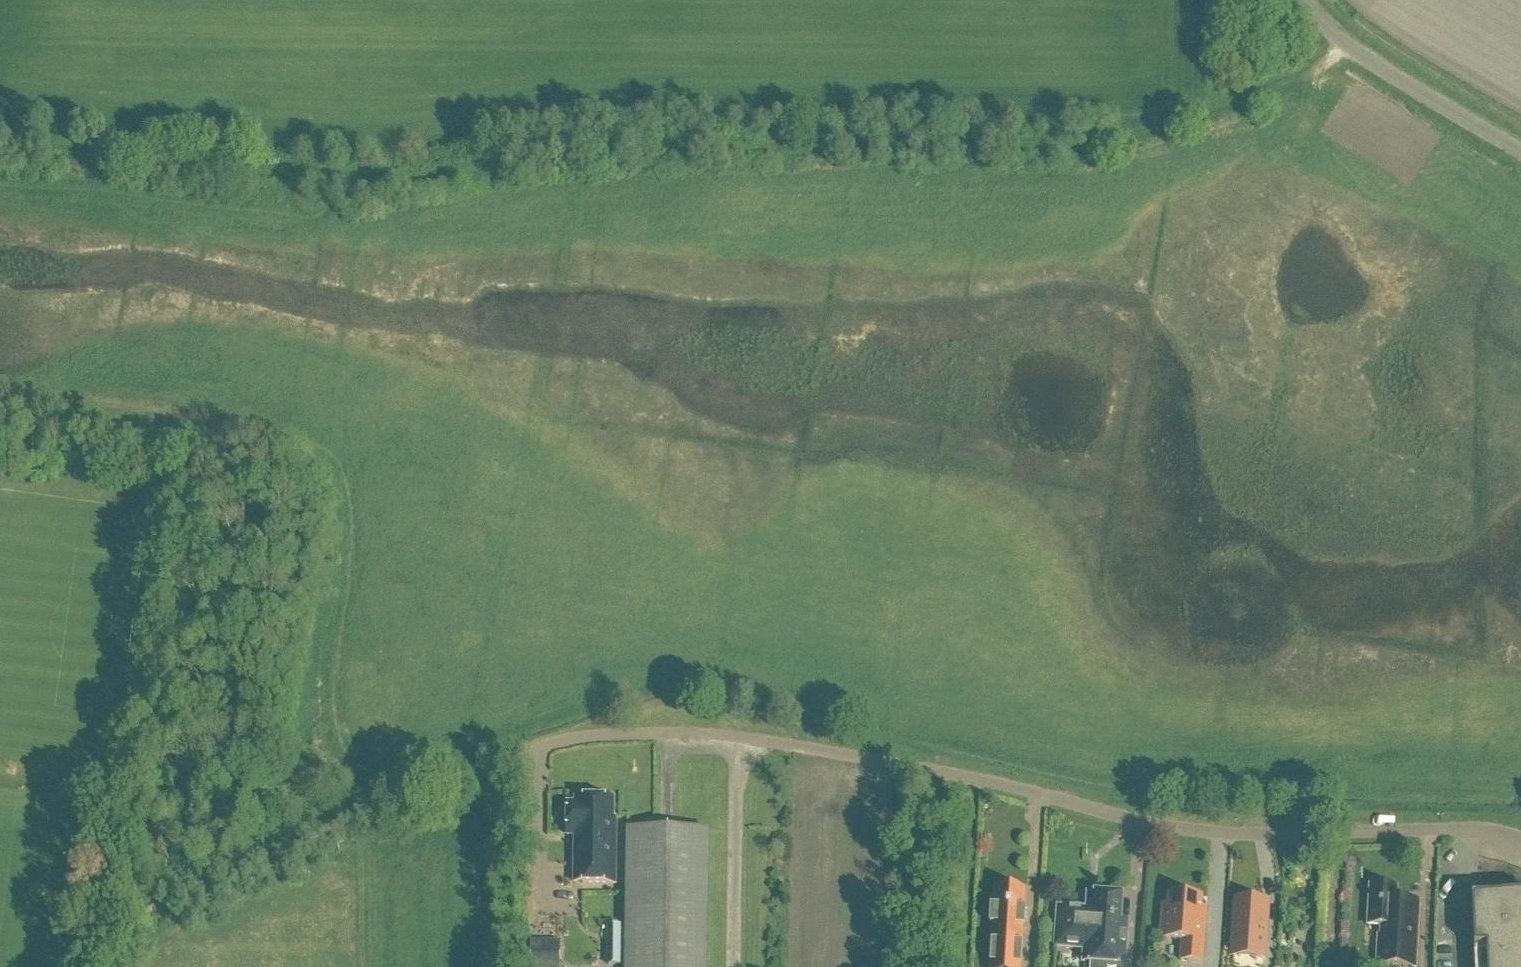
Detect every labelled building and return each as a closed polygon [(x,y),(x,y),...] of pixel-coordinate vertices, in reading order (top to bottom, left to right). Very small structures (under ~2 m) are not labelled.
[(613,820),(613,801),(576,800),(576,805),(568,805),(567,837),(575,837),(575,885),(615,885),(616,820),(613,820)] [(626,966),(706,966),(708,832),(628,831),(626,966)] [(1377,966),(1415,966),(1419,903),(1396,902),(1396,889),(1370,887),(1368,927),(1381,928),(1380,938),(1378,937),(1377,966)] [(991,909),(990,926),(992,926),(990,965),(1021,966),(1025,892),(995,890),(993,909),(991,909)] [(1057,931),(1054,930),(1053,945),(1056,945),(1056,948),(1092,951),(1091,965),(1121,966),(1124,966),(1127,923),(1120,922),(1121,898),(1117,898),(1117,896),(1100,894),(1100,896),(1096,896),(1095,912),(1076,911),(1076,909),(1062,908),(1062,910),(1058,910),(1057,931)] [(1162,907),(1160,941),(1182,943),(1180,963),(1202,964),(1206,911),(1201,910),(1202,900),(1169,897),(1168,908),(1162,907)] [(1471,900),(1473,950),(1486,950),(1486,966),(1520,966),(1520,898),(1471,900)] [(1234,903),(1231,954),(1265,955),(1267,905),(1234,903)] [(618,965),(619,925),(609,925),(609,964),(618,965)] [(557,966),(557,940),(526,940),(526,966),(557,966)]
